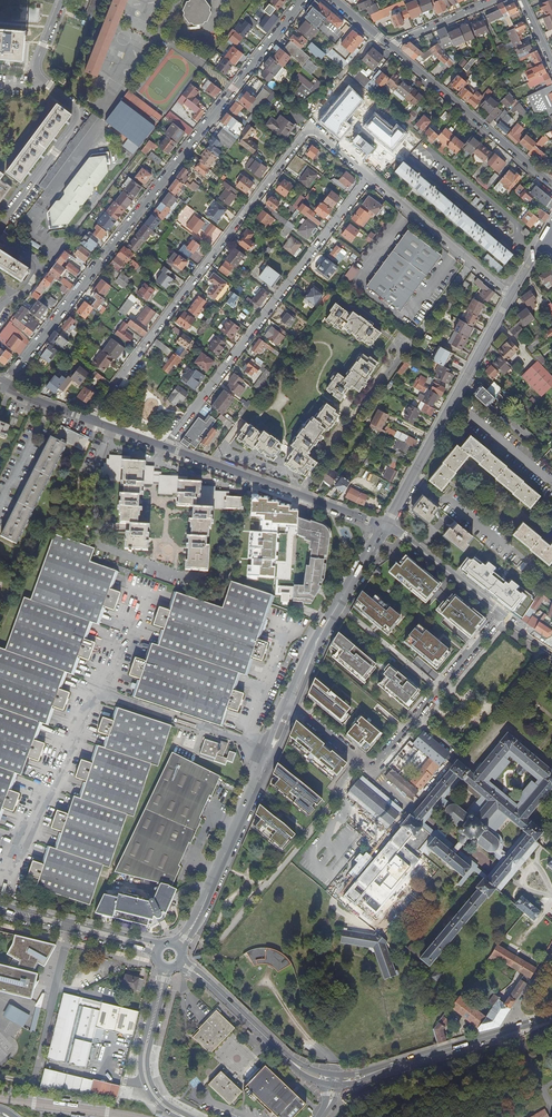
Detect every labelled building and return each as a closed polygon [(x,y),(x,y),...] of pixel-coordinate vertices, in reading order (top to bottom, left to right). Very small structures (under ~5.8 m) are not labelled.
[(85,72),(97,76),(128,0),(114,0),(85,72)] [(100,0),(91,0),(85,15),(93,18),(100,0)] [(212,10),(213,8),(208,0),(194,0),(193,2),(190,3),(186,12),(188,14),(187,17),(192,25),(195,24),(197,27),(206,25),(207,22),(210,21),(214,13),(212,10)] [(269,4),(277,10),(280,6),(282,7),(287,0),(272,0),(269,4)] [(370,14),(380,10),(377,2),(373,4),(372,1),(373,0),(367,0),(359,4),(358,4),(360,10),(365,8),(367,11),(368,11),(370,14)] [(433,8),(429,0),(419,0),(417,1),(422,14),(427,12),(426,10),(433,8)] [(433,8),(435,14),(437,13),(446,9),(442,0),(441,0),(435,2),(434,0),(429,0),(433,8)] [(539,4),(542,10),(543,9),(546,16),(548,15),(551,14),(551,0),(549,0),(539,4)] [(497,4),(496,5),(499,10),(485,16),(489,22),(499,17),(503,15),(503,14),(507,12),(504,7),(502,2),(497,4)] [(34,7),(16,6),(15,22),(39,24),(40,16),(40,15),(40,8),(36,8),(37,3),(34,3),(34,7)] [(321,14),(326,18),(337,28),(342,22),(319,3),(315,9),(321,14)] [(513,3),(504,7),(507,12),(508,16),(517,11),(513,3)] [(539,4),(538,5),(541,10),(540,10),(542,13),(543,13),(545,17),(546,16),(543,9),(542,10),(539,4)] [(310,5),(304,12),(307,14),(312,18),(313,19),(313,18),(314,18),(315,17),(323,24),(325,26),(329,21),(326,18),(321,14),(315,9),(313,7),(310,5)] [(390,15),(387,7),(380,10),(370,14),(373,22),(390,15)] [(402,20),(409,16),(407,10),(391,17),(395,26),(403,23),(402,20)] [(278,18),(270,12),(260,25),(264,28),(262,30),(266,33),(278,18)] [(307,14),(303,18),(306,20),(318,29),(318,30),(323,24),(315,17),(314,18),(313,18),(313,19),(312,18),(307,14)] [(543,18),(548,31),(551,29),(551,14),(548,15),(546,16),(545,17),(543,18)] [(246,23),(247,22),(242,19),(230,35),(232,37),(229,41),(228,42),(233,46),(235,48),(243,37),(237,33),(245,22),(246,23)] [(318,29),(306,20),(297,31),(309,40),(318,29)] [(479,21),(479,22),(479,23),(477,24),(476,23),(471,25),(475,35),(476,36),(477,35),(488,31),(482,20),(479,21)] [(514,28),(521,43),(527,40),(530,39),(528,35),(522,38),(521,35),(520,35),(519,34),(525,31),(523,28),(525,27),(522,22),(513,26),(514,28)] [(346,24),(341,30),(344,33),(349,27),(346,24)] [(461,34),(464,41),(464,42),(473,38),(472,36),(475,35),(471,25),(468,27),(467,24),(459,27),(462,34),(461,34)] [(438,43),(440,49),(452,44),(448,35),(445,27),(436,31),(439,37),(441,40),(437,41),(438,43)] [(513,46),(521,43),(514,28),(506,32),(513,46)] [(10,60),(23,61),(24,44),(24,42),(24,41),(25,31),(22,31),(21,31),(0,29),(0,59),(10,60)] [(452,44),(453,46),(464,41),(461,34),(459,29),(454,30),(455,32),(448,35),(452,44)] [(351,53),(363,39),(352,30),(340,43),(351,53)] [(291,38),(301,47),(308,40),(303,36),(300,38),(299,38),(294,35),(291,38)] [(422,37),(427,50),(431,47),(429,40),(427,35),(422,37)] [(521,43),(516,46),(517,48),(518,48),(520,53),(526,50),(526,51),(528,51),(528,50),(531,48),(527,40),(521,43)] [(291,57),(302,66),(310,57),(304,52),(291,41),(283,51),(291,57)] [(322,58),(326,54),(312,42),(308,46),(311,48),(310,50),(313,53),(314,51),(322,58)] [(402,50),(413,59),(420,55),(422,53),(409,42),(402,45),(402,50)] [(438,43),(431,47),(427,50),(422,53),(420,55),(423,59),(433,53),(438,58),(442,53),(440,49),(438,43)] [(496,47),(499,54),(506,50),(503,44),(496,47)] [(278,52),(273,59),(283,67),(291,57),(283,51),(276,45),(274,49),(278,52)] [(235,48),(233,46),(225,57),(233,64),(234,65),(238,60),(237,59),(239,57),(239,58),(243,53),(235,48)] [(344,68),(349,62),(332,48),(327,54),(344,68)] [(363,60),(374,69),(383,57),(373,48),(363,60)] [(536,50),(520,58),(518,59),(519,61),(529,56),(531,55),(532,57),(535,63),(541,60),(536,50)] [(442,53),(438,58),(449,66),(453,62),(452,61),(455,55),(442,53)] [(233,64),(225,57),(216,69),(225,75),(233,64)] [(283,67),(273,59),(271,57),(264,66),(267,69),(261,76),(269,82),(274,76),(278,79),(286,70),(283,67)] [(471,58),(463,68),(466,71),(477,58),(471,58)] [(525,72),(529,81),(546,73),(542,64),(525,72)] [(359,71),(354,78),(365,88),(371,81),(359,71)] [(389,79),(379,71),(371,81),(365,88),(375,96),(378,93),(373,88),(376,85),(378,87),(380,85),(383,87),(386,83),(389,79)] [(396,72),(389,79),(386,83),(395,91),(396,90),(403,82),(397,77),(399,74),(396,72)] [(295,77),(302,83),(313,92),(318,89),(299,73),(295,77)] [(546,73),(529,81),(527,82),(530,87),(540,82),(541,83),(542,83),(543,83),(545,82),(547,85),(551,83),(547,73),(546,73)] [(58,75),(55,80),(56,80),(63,86),(66,81),(58,75)] [(457,75),(450,83),(457,90),(462,85),(463,87),(466,83),(457,75)] [(218,93),(221,89),(208,80),(205,84),(202,88),(213,97),(217,93),(218,93)] [(396,90),(406,98),(413,89),(407,84),(407,85),(403,82),(396,90)] [(463,87),(458,93),(466,101),(471,94),(465,88),(469,84),(467,82),(466,83),(463,87)] [(182,95),(203,111),(206,108),(198,102),(198,103),(196,102),(198,100),(193,97),(198,90),(191,86),(192,84),(191,83),(182,95)] [(313,92),(302,83),(294,93),(302,100),(313,92)] [(363,100),(348,85),(318,121),(340,141),(352,126),(347,121),(363,100)] [(551,85),(544,88),(539,90),(527,96),(536,114),(547,110),(550,116),(551,115),(551,87),(551,85)] [(247,110),(254,115),(266,99),(267,100),(273,92),(266,86),(256,99),(247,92),(243,98),(239,102),(248,109),(247,110)] [(415,106),(423,96),(413,88),(413,89),(406,98),(405,98),(415,106)] [(482,97),(485,100),(488,96),(492,92),(488,89),(482,97)] [(405,98),(406,98),(396,90),(395,91),(393,93),(403,101),(405,98)] [(121,99),(122,100),(106,121),(140,146),(162,116),(129,91),(124,98),(122,97),(121,99)] [(476,91),(468,101),(474,107),(479,101),(476,99),(476,97),(479,94),(476,91)] [(508,94),(501,101),(507,107),(514,101),(508,94)] [(204,112),(203,111),(182,95),(178,100),(183,104),(184,103),(196,112),(192,118),(197,121),(204,112)] [(481,105),(490,113),(496,107),(498,104),(488,96),(485,100),(481,105)] [(254,115),(255,116),(267,100),(266,99),(254,115)] [(237,115),(243,107),(238,103),(236,101),(230,110),(237,115)] [(522,116),(526,112),(517,101),(510,110),(513,113),(516,109),(522,116)] [(56,102),(6,170),(7,171),(8,171),(22,182),(28,174),(28,173),(29,172),(40,157),(41,156),(41,155),(52,140),(53,138),(54,137),(64,123),(65,121),(71,113),(56,102)] [(496,107),(490,113),(484,120),(489,124),(494,117),(495,118),(501,111),(496,107)] [(495,121),(498,123),(506,113),(509,111),(507,110),(506,111),(505,110),(495,121)] [(530,110),(527,113),(535,123),(539,121),(530,110)] [(88,117),(95,122),(99,116),(92,111),(91,113),(88,117)] [(175,125),(184,132),(189,126),(169,111),(165,117),(166,118),(175,125)] [(393,127),(375,112),(362,127),(392,153),(408,134),(396,124),(393,127)] [(406,123),(408,124),(409,123),(415,115),(411,112),(407,116),(407,117),(405,120),(407,121),(406,123)] [(440,117),(444,121),(449,115),(445,112),(440,117)] [(222,143),(228,148),(244,127),(227,113),(221,121),(225,125),(215,138),(220,142),(222,143)] [(506,113),(498,123),(496,125),(505,133),(509,128),(507,126),(507,125),(506,123),(511,117),(506,113)] [(423,115),(416,124),(423,130),(430,121),(423,115)] [(267,126),(284,139),(294,125),(281,116),(277,122),(273,118),(267,126)] [(511,130),(509,131),(510,132),(507,135),(516,143),(521,138),(518,136),(520,134),(519,133),(523,128),(517,123),(511,130)] [(433,124),(430,128),(435,133),(438,129),(433,124)] [(184,132),(175,125),(171,131),(170,130),(166,135),(168,136),(176,143),(184,132)] [(248,138),(254,129),(248,125),(242,134),(245,136),(239,143),(253,153),(258,147),(248,138)] [(229,149),(236,141),(245,128),(244,127),(228,148),(229,149)] [(438,136),(435,133),(430,128),(426,133),(425,135),(427,137),(426,139),(432,144),(434,141),(438,136)] [(447,146),(455,136),(445,128),(437,137),(447,146)] [(543,134),(550,140),(551,139),(551,130),(543,134)] [(374,148),(358,134),(352,141),(369,155),(374,148)] [(534,145),(535,144),(525,134),(523,136),(522,138),(517,144),(528,153),(534,145)] [(176,143),(168,136),(159,147),(167,154),(176,143)] [(208,150),(218,157),(222,152),(218,149),(216,148),(220,142),(215,138),(213,136),(208,142),(210,144),(211,145),(208,150)] [(464,144),(455,136),(447,146),(456,154),(463,146),(464,144)] [(472,155),(474,153),(480,145),(481,144),(471,136),(464,144),(463,146),(472,155)] [(149,140),(141,151),(145,154),(147,152),(148,151),(154,143),(149,140)] [(474,153),(485,161),(490,155),(484,150),(485,149),(480,145),(474,153)] [(534,145),(528,153),(533,157),(537,153),(539,154),(538,154),(551,166),(551,165),(551,160),(534,145)] [(307,154),(313,159),(319,151),(312,146),(309,149),(310,150),(307,154)] [(221,160),(218,157),(208,150),(205,153),(204,152),(201,156),(202,157),(199,161),(201,162),(212,171),(221,160)] [(61,201),(57,200),(50,209),(51,213),(48,217),(50,228),(62,227),(62,224),(69,223),(80,208),(80,204),(83,203),(94,189),(94,186),(95,186),(97,185),(109,171),(107,163),(107,158),(109,155),(109,151),(104,152),(98,152),(98,156),(97,156),(90,157),(79,172),(80,176),(76,175),(64,190),(66,193),(61,201)] [(150,158),(159,165),(162,160),(154,154),(150,158)] [(488,163),(498,172),(505,163),(495,155),(488,163)] [(261,164),(263,161),(257,157),(254,160),(256,161),(249,170),(260,178),(267,168),(261,164)] [(414,171),(398,157),(390,167),(505,264),(507,261),(509,262),(514,256),(505,248),(507,247),(502,242),(500,244),(483,230),(484,228),(480,224),(478,225),(461,211),(462,209),(457,204),(456,206),(438,191),(440,190),(435,185),(433,187),(419,175),(421,173),(416,169),(414,171)] [(454,157),(451,160),(460,168),(463,165),(462,163),(454,157)] [(245,167),(249,170),(256,161),(254,160),(252,158),(245,167)] [(211,182),(216,175),(214,173),(212,171),(201,162),(195,169),(211,182)] [(184,183),(188,177),(186,175),(188,171),(184,167),(176,178),(184,183)] [(136,176),(144,183),(151,175),(142,168),(136,176)] [(308,187),(317,175),(308,168),(300,180),(308,187)] [(502,186),(509,192),(521,177),(517,173),(516,174),(510,169),(499,182),(503,185),(502,186)] [(0,171),(0,201),(1,202),(3,200),(4,198),(12,187),(1,179),(4,174),(0,171)] [(334,183),(345,191),(355,179),(346,172),(339,181),(336,180),(334,183)] [(522,183),(525,186),(528,183),(529,184),(532,180),(531,180),(533,177),(529,175),(522,183)] [(244,177),(241,181),(237,185),(237,186),(246,193),(253,184),(244,177)] [(183,184),(177,179),(168,190),(175,195),(178,190),(179,191),(181,189),(180,188),(183,184)] [(140,186),(132,180),(127,187),(125,186),(122,190),(124,191),(133,198),(138,191),(137,190),(140,186)] [(277,190),(285,196),(293,186),(284,180),(277,190)] [(187,182),(185,185),(195,193),(200,187),(193,182),(190,185),(187,182)] [(237,191),(225,182),(222,185),(227,189),(219,199),(228,206),(236,195),(235,194),(237,191)] [(550,210),(551,207),(551,199),(532,182),(526,190),(550,210)] [(253,184),(246,193),(248,194),(255,185),(253,184)] [(516,188),(514,191),(523,199),(525,196),(530,200),(534,196),(526,190),(525,189),(520,184),(516,188)] [(66,193),(64,190),(57,200),(61,201),(66,193)] [(124,191),(115,202),(124,208),(125,209),(133,198),(124,191)] [(333,207),(340,197),(332,191),(324,201),(333,207)] [(169,192),(161,202),(170,209),(177,199),(169,192)] [(301,196),(294,205),(298,208),(305,198),(301,196)] [(369,196),(363,205),(374,213),(376,214),(382,206),(369,196)] [(287,223),(288,221),(275,212),(274,213),(273,212),(274,211),(274,210),(280,201),(276,198),(275,199),(271,197),(267,203),(268,204),(263,210),(270,215),(272,217),(284,226),(287,223)] [(116,220),(122,213),(121,212),(124,208),(115,202),(115,201),(106,212),(107,213),(114,218),(116,220)] [(161,219),(162,220),(170,209),(161,202),(153,213),(161,219)] [(227,209),(217,202),(207,215),(218,223),(221,219),(221,218),(220,217),(222,214),(223,214),(227,209)] [(331,209),(321,202),(316,210),(318,212),(317,213),(319,215),(320,213),(325,217),(327,218),(330,215),(328,213),(331,209)] [(316,214),(303,204),(298,210),(299,211),(319,226),(321,222),(316,218),(317,216),(316,215),(316,214)] [(374,213),(363,205),(361,208),(368,213),(372,215),(374,213)] [(361,208),(352,218),(360,224),(368,213),(361,208)] [(527,208),(519,218),(530,228),(536,221),(537,222),(540,219),(527,208)] [(537,217),(544,222),(549,215),(542,210),(539,208),(534,215),(537,217)] [(270,215),(263,210),(257,218),(260,221),(262,222),(266,225),(267,223),(269,225),(272,222),(269,220),(272,217),(270,215)] [(112,226),(116,220),(114,218),(107,213),(106,212),(97,223),(108,231),(110,228),(109,228),(111,225),(112,226)] [(145,224),(152,230),(161,219),(153,213),(145,224)] [(201,220),(194,215),(186,226),(197,234),(201,229),(204,232),(200,237),(206,241),(217,228),(203,217),(201,220)] [(308,238),(316,228),(306,221),(298,231),(308,238)] [(293,228),(287,223),(284,226),(290,230),(291,231),(293,228)] [(144,241),(150,234),(153,236),(155,233),(152,230),(145,224),(136,235),(144,241)] [(352,242),(359,231),(350,224),(342,234),(352,242)] [(100,239),(100,240),(106,232),(98,225),(95,228),(96,229),(93,234),(100,239)] [(8,226),(4,231),(11,236),(14,231),(8,226)] [(284,226),(279,233),(285,237),(290,230),(284,226)] [(248,250),(251,252),(256,245),(250,240),(254,234),(248,229),(243,234),(244,235),(239,242),(240,244),(248,250)] [(392,252),(392,253),(382,266),(378,270),(379,270),(369,283),(367,286),(400,311),(402,308),(412,295),(416,290),(415,290),(425,277),(429,273),(428,272),(440,257),(442,255),(409,230),(407,232),(407,233),(396,248),(395,248),(392,252)] [(97,243),(100,239),(93,234),(89,231),(81,242),(92,251),(97,244),(97,243)] [(129,247),(135,252),(144,241),(136,235),(128,246),(129,247)] [(291,236),(283,247),(296,256),(301,249),(299,248),(301,244),(291,236)] [(198,251),(201,246),(193,240),(184,251),(190,256),(193,253),(194,253),(196,250),(198,251)] [(328,256),(333,259),(341,249),(337,245),(328,256)] [(85,261),(91,253),(81,246),(75,254),(85,261)] [(125,262),(126,263),(133,254),(124,247),(117,256),(125,262)] [(6,269),(22,279),(28,270),(30,271),(31,269),(30,268),(30,267),(21,262),(20,261),(18,260),(14,257),(1,249),(0,248),(0,265),(6,269)] [(226,260),(235,268),(245,255),(235,248),(226,260)] [(69,254),(65,251),(56,262),(61,265),(69,254)] [(498,273),(504,266),(488,252),(482,259),(498,273)] [(180,272),(187,262),(175,253),(168,262),(172,266),(174,264),(177,266),(176,268),(180,272)] [(268,254),(264,259),(269,263),(272,265),(276,260),(268,254)] [(125,262),(117,256),(110,265),(116,270),(119,266),(120,267),(125,262)] [(231,272),(234,268),(226,261),(220,269),(224,273),(228,269),(231,272)] [(317,271),(327,279),(330,274),(332,276),(336,270),(325,261),(317,271)] [(61,265),(56,262),(48,273),(55,279),(59,281),(60,279),(58,277),(65,268),(61,265)] [(65,268),(76,277),(80,271),(69,263),(65,268)] [(141,263),(136,270),(135,271),(138,273),(144,266),(141,263)] [(350,269),(347,273),(343,279),(349,283),(359,269),(353,265),(350,269)] [(173,279),(169,276),(168,275),(171,271),(164,266),(161,270),(163,272),(156,281),(166,288),(173,279)] [(271,286),(280,274),(267,266),(259,277),(271,286)] [(540,275),(544,283),(549,280),(550,282),(551,281),(551,269),(551,268),(540,275)] [(55,279),(48,273),(31,295),(37,300),(40,296),(38,294),(44,285),(47,287),(53,279),(54,280),(55,279)] [(226,284),(227,283),(213,273),(208,280),(209,280),(215,285),(208,294),(207,294),(214,299),(216,297),(226,284)] [(125,283),(129,278),(122,274),(119,278),(125,283)] [(483,283),(478,278),(476,282),(481,286),(480,287),(485,291),(481,296),(485,299),(484,299),(486,301),(487,299),(488,300),(494,293),(483,283)] [(102,279),(94,290),(96,292),(102,297),(110,286),(102,279)] [(459,291),(464,293),(470,285),(465,282),(460,288),(459,291)] [(122,287),(127,291),(131,286),(126,283),(124,286),(122,287)] [(145,284),(138,293),(147,300),(154,291),(145,284)] [(324,294),(320,291),(314,286),(305,297),(315,305),(324,294)] [(262,289),(249,304),(256,309),(259,305),(260,306),(269,294),(262,289)] [(331,293),(329,291),(320,304),(322,306),(332,294),(331,293)] [(530,291),(521,298),(527,306),(536,299),(530,291)] [(102,297),(96,292),(93,296),(96,299),(91,306),(93,308),(95,309),(104,298),(102,297)] [(230,297),(226,302),(231,306),(239,296),(234,292),(230,297)] [(132,294),(119,311),(125,315),(137,298),(132,294)] [(47,307),(49,309),(56,300),(50,296),(43,304),(47,307)] [(188,310),(197,317),(200,312),(203,308),(201,306),(205,301),(199,296),(188,310)] [(469,312),(477,316),(484,304),(473,298),(467,311),(469,312)] [(30,312),(39,319),(47,307),(43,304),(38,301),(30,312)] [(91,306),(85,302),(77,313),(84,318),(93,308),(91,306)] [(444,311),(447,312),(453,303),(450,302),(447,306),(444,311)] [(337,307),(338,305),(339,305),(336,303),(330,310),(331,312),(326,318),(341,330),(344,327),(369,345),(370,343),(374,339),(375,340),(378,336),(381,332),(377,329),(377,330),(376,331),(375,332),(373,330),(375,328),(374,328),(374,327),(373,326),(372,326),(373,324),(360,315),(359,315),(353,311),(350,314),(347,312),(348,311),(345,309),(345,310),(344,309),(343,308),(342,308),(341,307),(340,309),(337,307)] [(136,317),(137,319),(147,306),(145,304),(136,317)] [(221,309),(215,304),(212,307),(215,309),(210,316),(214,319),(219,312),(221,309)] [(224,305),(221,309),(232,317),(234,313),(224,305)] [(14,317),(31,331),(34,332),(39,325),(28,317),(25,320),(22,319),(28,311),(22,306),(14,317)] [(147,306),(137,319),(146,326),(156,312),(155,312),(147,306)] [(534,318),(525,306),(521,309),(515,313),(524,326),(534,318)] [(100,316),(101,315),(93,309),(90,313),(97,318),(99,315),(100,316)] [(447,312),(444,311),(439,317),(437,319),(441,321),(447,312)] [(187,329),(194,320),(184,312),(176,322),(187,329)] [(477,316),(469,312),(463,322),(472,326),(476,319),(477,320),(479,317),(477,316)] [(281,321),(289,327),(294,319),(287,313),(281,321)] [(210,316),(205,323),(208,326),(214,319),(210,316)] [(28,335),(31,331),(14,317),(13,317),(10,323),(13,326),(15,323),(24,330),(24,331),(28,335)] [(60,335),(66,339),(70,333),(69,333),(73,328),(70,327),(75,321),(70,317),(62,327),(64,329),(60,335)] [(235,331),(236,332),(240,328),(229,319),(221,330),(230,338),(235,331)] [(127,324),(144,336),(148,332),(131,320),(127,324)] [(472,326),(463,322),(461,320),(454,331),(458,333),(466,338),(467,338),(473,327),(472,326)] [(6,328),(9,331),(10,330),(17,336),(16,337),(24,342),(26,339),(19,334),(21,332),(13,326),(10,323),(6,328)] [(208,326),(205,323),(197,334),(200,336),(208,326)] [(510,332),(516,338),(524,331),(518,325),(515,328),(510,332)] [(287,332),(281,327),(278,331),(272,326),(264,336),(278,345),(287,332)] [(16,337),(9,331),(6,328),(4,327),(0,333),(0,342),(7,347),(19,356),(27,345),(24,342),(16,337)] [(183,333),(175,327),(173,330),(181,337),(183,333)] [(60,335),(55,331),(48,340),(53,343),(60,335)] [(448,343),(452,344),(458,333),(454,331),(448,343)] [(182,344),(175,353),(183,359),(190,350),(189,349),(190,347),(192,348),(193,346),(191,344),(193,341),(183,333),(181,337),(178,341),(182,344)] [(458,333),(452,344),(452,345),(461,350),(465,342),(464,341),(466,338),(458,333)] [(218,354),(226,343),(217,336),(208,347),(218,354)] [(525,348),(526,348),(530,344),(535,341),(534,339),(532,336),(524,343),(519,338),(517,340),(525,348)] [(112,338),(103,351),(110,357),(113,359),(115,360),(124,347),(112,338)] [(271,346),(260,338),(252,349),(256,353),(258,351),(259,352),(264,346),(269,349),(271,346)] [(518,349),(517,347),(517,348),(510,340),(503,346),(497,352),(500,354),(501,356),(506,361),(518,349)] [(165,351),(168,347),(159,341),(156,345),(165,351)] [(40,351),(37,354),(46,361),(46,360),(48,362),(49,360),(48,358),(51,360),(57,351),(48,344),(46,346),(48,348),(43,353),(40,351)] [(530,344),(526,348),(531,354),(534,352),(536,351),(530,344)] [(438,346),(431,359),(433,360),(440,347),(438,346)] [(440,347),(433,360),(443,365),(444,367),(445,367),(452,353),(440,347)] [(5,364),(12,355),(5,350),(4,352),(0,357),(0,361),(5,364)] [(109,364),(113,359),(110,357),(103,351),(93,364),(102,371),(108,364),(109,364)] [(207,371),(214,361),(202,352),(195,362),(207,371)] [(544,363),(534,352),(531,354),(537,361),(541,365),(543,363),(544,363)] [(179,365),(183,359),(175,353),(162,369),(167,373),(175,362),(179,365)] [(342,397),(340,396),(342,392),(344,394),(345,393),(346,392),(346,391),(347,390),(347,391),(351,385),(359,391),(368,379),(365,376),(367,374),(369,375),(370,374),(371,372),(372,372),(374,369),(373,369),(378,362),(370,356),(368,358),(363,354),(357,361),(356,361),(349,370),(350,371),(345,378),(338,373),(326,388),(333,393),(332,395),(340,400),(342,397)] [(492,364),(503,374),(511,366),(506,361),(501,356),(494,362),(492,364)] [(254,360),(252,358),(248,364),(247,363),(243,369),(246,371),(251,375),(253,373),(255,374),(259,368),(264,372),(254,386),(260,390),(272,373),(261,365),(254,360)] [(519,372),(524,367),(518,360),(513,365),(519,372)] [(546,370),(541,365),(537,361),(521,376),(541,396),(551,385),(551,376),(549,373),(546,370)] [(410,364),(405,362),(400,369),(397,373),(401,375),(410,364)] [(83,366),(81,364),(80,364),(75,370),(88,380),(89,378),(92,374),(89,372),(88,373),(85,371),(87,369),(83,366)] [(183,377),(182,378),(187,378),(188,383),(194,388),(199,382),(198,381),(200,379),(201,380),(205,376),(196,369),(194,371),(187,366),(185,368),(186,373),(182,373),(183,377)] [(490,366),(484,372),(492,379),(498,373),(490,366)] [(511,366),(503,374),(505,376),(513,368),(511,366)] [(445,367),(444,367),(440,375),(438,379),(447,384),(453,374),(447,371),(447,372),(445,371),(447,368),(445,367)] [(92,374),(89,378),(92,380),(94,377),(102,383),(105,379),(95,371),(92,374)] [(243,380),(243,379),(238,376),(234,373),(229,381),(230,382),(229,383),(230,384),(227,388),(239,396),(245,388),(240,384),(243,381),(243,380)] [(417,383),(422,386),(426,379),(420,376),(419,379),(418,379),(416,382),(417,383)] [(51,380),(45,387),(54,393),(59,386),(51,380)] [(494,382),(487,390),(493,396),(501,388),(494,382)] [(430,390),(435,393),(436,393),(441,396),(445,388),(440,385),(440,386),(438,389),(435,387),(435,389),(432,387),(430,390)] [(168,400),(175,405),(180,398),(182,400),(187,393),(178,386),(168,400)] [(77,396),(90,404),(96,394),(84,387),(77,396)] [(479,392),(489,401),(492,398),(483,388),(479,392)] [(422,402),(432,407),(438,395),(435,393),(430,390),(428,389),(422,402)] [(221,394),(218,398),(228,405),(234,397),(225,390),(223,393),(222,393),(221,393),(221,394)] [(215,404),(213,407),(221,413),(222,414),(228,405),(218,398),(215,403),(214,403),(215,404)] [(495,400),(492,398),(489,401),(488,402),(487,402),(485,405),(490,409),(492,406),(490,404),(495,400)] [(432,407),(422,402),(421,401),(417,408),(420,410),(430,415),(434,409),(432,407)] [(335,417),(336,419),(337,417),(338,418),(339,416),(339,415),(340,413),(337,411),(336,412),(335,411),(336,410),(326,403),(315,418),(312,416),(303,428),(296,437),(297,437),(291,444),(294,447),(295,448),(294,450),(294,451),(295,453),(293,455),(290,453),(287,457),(289,459),(286,463),(296,471),(297,470),(305,475),(310,469),(311,470),(317,462),(308,455),(309,455),(307,453),(308,451),(308,452),(312,448),(311,447),(312,447),(313,446),(313,445),(313,444),(311,443),(313,440),(317,442),(322,435),(321,434),(325,429),(328,431),(330,427),(330,428),(333,425),(332,424),(333,424),(334,423),(334,422),(335,421),(333,420),(335,417)] [(417,408),(410,405),(404,416),(406,417),(409,419),(408,421),(413,423),(415,417),(416,418),(420,410),(417,408)] [(371,423),(380,428),(387,415),(378,410),(371,423)] [(240,415),(237,412),(231,420),(235,422),(240,415)] [(195,447),(216,420),(209,414),(204,421),(198,417),(189,430),(190,431),(189,433),(187,432),(183,438),(180,441),(187,447),(190,443),(195,447)] [(5,439),(7,435),(6,434),(9,426),(0,422),(0,437),(5,439)] [(272,459),(277,452),(273,449),(276,446),(278,448),(281,444),(278,442),(278,441),(269,434),(269,435),(262,430),(262,431),(260,433),(257,432),(257,431),(257,430),(248,423),(248,424),(247,424),(245,423),(244,424),(242,427),(243,427),(245,428),(243,431),(242,430),(241,431),(236,438),(251,449),(254,446),(272,459)] [(62,442),(51,437),(1,536),(16,543),(67,445),(64,444),(65,442),(83,451),(89,440),(62,426),(56,437),(63,441),(62,442)] [(204,447),(217,431),(212,428),(200,444),(204,447)] [(398,439),(402,433),(397,430),(394,431),(393,433),(391,435),(398,439)] [(409,445),(413,447),(416,441),(402,433),(398,439),(401,440),(409,445)] [(443,461),(439,466),(451,476),(455,471),(469,454),(479,462),(478,463),(496,477),(495,478),(512,492),(512,493),(529,507),(539,495),(522,480),(506,466),(506,465),(489,451),(489,450),(471,434),(460,446),(457,444),(442,461),(443,461)] [(405,453),(409,445),(401,440),(398,444),(402,446),(400,450),(405,453)] [(104,463),(104,468),(101,468),(101,480),(121,482),(121,486),(124,486),(123,494),(121,494),(121,502),(119,502),(119,506),(120,506),(119,515),(121,515),(120,524),(130,524),(130,533),(126,533),(126,537),(126,541),(125,541),(125,549),(128,549),(128,551),(132,552),(132,550),(148,551),(149,534),(147,534),(148,525),(138,524),(138,516),(140,516),(141,507),(139,507),(140,494),(143,494),(144,482),(159,483),(159,493),(172,494),(173,492),(177,493),(177,505),(194,507),(193,520),(191,520),(191,528),(192,528),(191,536),(189,537),(188,544),(187,545),(186,551),(184,551),(184,553),(188,553),(187,561),(186,561),(185,570),(208,571),(210,546),(207,546),(207,538),(209,538),(210,529),(211,529),(212,521),(213,521),(213,517),(211,516),(212,508),(244,510),(245,497),(229,496),(229,492),(215,491),(215,487),(202,486),(202,482),(188,481),(188,478),(153,475),(153,467),(145,466),(145,462),(129,461),(129,456),(110,455),(109,459),(107,459),(107,463),(104,463)] [(400,460),(391,455),(389,459),(398,464),(400,460)] [(386,474),(390,476),(393,470),(395,466),(391,464),(386,474)] [(440,489),(451,476),(439,466),(428,479),(440,489)] [(331,485),(338,475),(327,467),(319,477),(331,485)] [(393,470),(390,476),(388,480),(392,481),(397,472),(393,470)] [(343,492),(350,482),(342,477),(335,486),(343,492)] [(354,502),(363,505),(366,495),(360,493),(355,490),(350,488),(345,497),(354,502)] [(438,508),(423,495),(411,509),(428,523),(435,515),(433,514),(438,508)] [(324,557),(327,557),(329,538),(329,535),(328,532),(327,530),(324,527),(322,526),(321,529),(317,528),(318,525),(311,522),(310,523),(298,519),(296,536),(304,538),(310,540),(310,542),(309,550),(311,550),(309,566),(305,566),(303,586),(292,586),(291,599),(291,602),(301,603),(309,603),(315,594),(313,593),(315,589),(316,589),(319,584),(320,585),(323,579),(325,565),(323,565),(323,561),(324,557)] [(516,530),(551,560),(551,541),(549,544),(539,536),(540,536),(522,522),(516,530)] [(472,536),(457,523),(452,530),(449,527),(443,535),(463,551),(468,544),(467,543),(472,536)] [(516,530),(512,534),(529,548),(529,549),(548,564),(551,560),(516,530)] [(249,531),(247,559),(251,559),(251,566),(247,566),(247,577),(274,578),(274,568),(271,567),(272,561),(275,561),(277,533),(249,531)] [(55,534),(31,599),(90,622),(91,622),(97,624),(104,607),(113,609),(119,593),(110,590),(116,571),(90,561),(92,556),(95,548),(55,534)] [(457,568),(521,617),(534,600),(531,598),(532,596),(523,589),(521,590),(516,587),(517,585),(509,578),(507,581),(495,572),(497,569),(485,560),(483,563),(469,552),(457,568)] [(407,557),(405,555),(397,565),(395,563),(389,571),(391,572),(412,590),(410,591),(420,599),(421,598),(425,601),(427,602),(433,595),(431,594),(433,591),(434,593),(441,584),(434,579),(421,569),(407,557)] [(412,590),(389,571),(388,573),(410,591),(412,590)] [(232,582),(231,581),(222,608),(177,593),(170,612),(160,609),(155,625),(165,629),(159,646),(152,644),(146,663),(137,660),(131,676),(141,679),(135,697),(222,726),(228,707),(237,710),(242,694),(233,691),(239,673),(246,675),(252,657),(261,660),(266,643),(257,640),(271,596),(232,582)] [(274,594),(276,586),(261,581),(258,589),(274,594)] [(288,599),(291,599),(292,586),(278,585),(278,592),(282,593),(281,601),(288,602),(288,599)] [(373,602),(361,592),(357,598),(353,604),(363,612),(361,614),(365,617),(366,616),(370,619),(368,620),(372,624),(374,622),(377,625),(376,627),(380,630),(381,628),(388,634),(392,629),(390,628),(399,617),(377,598),(373,602)] [(540,592),(520,619),(534,629),(539,622),(539,621),(538,621),(538,620),(532,616),(530,619),(527,616),(530,612),(531,613),(533,609),(535,611),(543,598),(546,601),(548,599),(540,592)] [(460,600),(454,595),(453,596),(451,595),(444,603),(442,602),(437,609),(438,610),(443,614),(442,616),(448,621),(449,619),(471,637),(485,620),(477,613),(460,600)] [(25,597),(5,649),(5,650),(0,648),(0,812),(2,807),(11,810),(17,794),(8,790),(14,772),(21,775),(27,757),(37,760),(43,743),(33,740),(39,722),(45,724),(52,706),(62,709),(68,692),(58,689),(65,671),(71,674),(78,656),(88,660),(94,643),(84,640),(90,622),(31,599),(25,597)] [(471,637),(449,619),(448,621),(469,639),(471,637)] [(540,619),(539,621),(539,622),(534,629),(546,637),(547,636),(550,634),(551,630),(544,625),(546,622),(540,619)] [(447,649),(419,625),(415,630),(414,629),(408,636),(405,640),(412,646),(411,648),(415,651),(416,650),(420,653),(418,654),(422,658),(424,656),(427,659),(426,660),(435,668),(442,660),(443,661),(448,656),(444,653),(447,649)] [(337,633),(337,632),(332,641),(329,645),(330,646),(337,651),(333,656),(332,655),(331,657),(338,663),(339,661),(349,669),(348,671),(355,677),(356,676),(362,680),(364,682),(369,676),(367,674),(369,672),(371,673),(375,668),(374,667),(375,665),(365,656),(337,633)] [(547,654),(531,643),(528,648),(544,659),(547,654)] [(349,669),(339,661),(338,663),(348,671),(349,669)] [(411,700),(419,691),(397,672),(390,666),(385,672),(383,675),(385,677),(384,677),(377,685),(382,689),(384,688),(393,695),(392,697),(399,703),(400,702),(406,706),(408,708),(413,702),(411,700)] [(328,690),(314,678),(307,694),(313,699),(312,701),(314,703),(316,701),(343,724),(349,717),(346,713),(350,708),(331,693),(328,692),(328,690)] [(393,695),(384,688),(382,689),(392,697),(393,695)] [(120,709),(119,710),(171,727),(172,726),(120,709)] [(158,766),(171,727),(119,710),(115,722),(105,719),(100,732),(110,735),(105,748),(99,746),(92,764),(83,761),(77,777),(87,780),(81,799),(74,796),(68,815),(58,812),(53,828),(62,831),(56,849),(50,847),(44,865),(34,862),(30,875),(39,878),(36,887),(90,905),(103,865),(109,867),(127,815),(133,817),(152,764),(158,766)] [(355,742),(367,752),(379,737),(378,736),(379,733),(360,717),(346,734),(352,740),(351,742),(354,744),(355,742)] [(296,722),(295,721),(289,736),(290,737),(294,741),(292,744),(332,778),(334,775),(336,776),(343,768),(338,764),(341,761),(342,760),(339,757),(331,751),(330,752),(323,746),(324,745),(314,736),(308,732),(296,722)] [(430,758),(426,763),(427,764),(432,768),(436,763),(439,765),(441,763),(444,760),(446,762),(447,760),(449,758),(447,756),(449,754),(423,731),(412,744),(409,741),(406,745),(390,764),(387,767),(390,770),(385,776),(411,798),(417,791),(414,789),(408,784),(396,774),(403,766),(405,767),(409,761),(408,760),(418,748),(430,758)] [(376,914),(401,884),(415,893),(385,930),(381,927),(380,927),(374,935),(346,931),(346,929),(345,928),(342,928),(340,943),(369,948),(369,949),(369,950),(370,950),(371,951),(372,952),(373,952),(384,980),(394,976),(398,974),(396,971),(395,971),(385,945),(391,937),(392,936),(388,933),(418,896),(446,920),(445,922),(447,924),(422,954),(410,944),(406,948),(428,967),(461,928),(486,897),(487,898),(495,889),(498,891),(538,844),(535,842),(543,832),(530,821),(530,822),(526,819),(551,788),(551,770),(551,769),(551,770),(517,741),(516,741),(516,740),(507,732),(498,742),(499,742),(472,774),(469,771),(469,770),(456,760),(452,764),(449,769),(448,769),(449,770),(409,817),(407,819),(400,813),(402,810),(361,776),(347,794),(388,829),(395,821),(402,827),(375,859),(344,896),(354,904),(358,900),(376,914)] [(198,754),(213,759),(212,761),(225,765),(226,762),(232,763),(236,752),(229,750),(226,758),(222,757),(227,743),(218,740),(217,743),(203,738),(198,754)] [(181,840),(188,843),(190,843),(190,842),(192,839),(191,839),(191,838),(192,836),(192,835),(193,835),(194,833),(197,827),(196,826),(198,823),(199,823),(201,819),(199,818),(192,815),(202,792),(209,795),(211,796),(216,784),(215,784),(217,781),(219,776),(172,752),(115,871),(160,883),(153,899),(151,899),(149,900),(148,902),(125,896),(118,894),(117,898),(104,894),(95,913),(96,914),(151,927),(153,917),(154,917),(156,919),(158,919),(159,919),(160,918),(161,917),(162,916),(161,913),(162,912),(164,913),(165,914),(166,911),(170,902),(176,889),(168,885),(171,885),(173,881),(172,881),(174,878),(179,866),(178,865),(171,862),(181,840)] [(346,764),(342,760),(341,761),(338,764),(343,768),(346,764)] [(441,763),(449,769),(452,764),(447,760),(446,762),(444,760),(441,763)] [(278,764),(277,763),(272,774),(273,775),(278,779),(277,781),(277,780),(273,786),(309,815),(314,809),(311,807),(314,804),(318,798),(319,798),(310,790),(302,783),(290,774),(278,764)] [(426,763),(410,781),(412,783),(427,764),(426,763)] [(427,764),(423,768),(428,772),(428,773),(431,775),(439,765),(436,763),(432,768),(427,764)] [(423,768),(412,783),(416,786),(428,773),(428,772),(423,768)] [(199,818),(209,795),(202,792),(192,815),(199,818)] [(259,806),(258,805),(254,814),(255,815),(260,819),(259,820),(254,826),(282,850),(289,841),(288,840),(289,837),(293,833),(283,824),(272,816),(259,806)] [(178,865),(188,843),(181,840),(171,862),(178,865)] [(540,913),(521,896),(514,905),(523,913),(522,914),(523,916),(525,914),(533,921),(540,913)] [(14,935),(12,945),(6,955),(12,958),(8,967),(0,965),(0,992),(31,1000),(34,989),(38,981),(36,981),(37,974),(33,973),(35,968),(41,971),(55,945),(14,935)] [(496,945),(490,955),(506,964),(505,965),(508,967),(509,966),(515,956),(496,945)] [(247,950),(244,952),(253,966),(254,966),(255,965),(256,964),(257,964),(258,964),(259,964),(260,963),(261,963),(263,963),(264,963),(265,964),(266,964),(267,964),(268,965),(269,965),(270,966),(271,966),(272,967),(273,968),(274,969),(275,969),(276,970),(276,971),(276,972),(290,963),(287,958),(284,955),(279,952),(277,950),(272,949),(268,948),(265,947),(261,947),(258,947),(255,947),(253,948),(250,949),(247,950)] [(490,955),(487,959),(495,965),(499,960),(490,955)] [(515,956),(509,966),(529,978),(535,968),(515,956)] [(139,978),(126,975),(122,987),(136,991),(136,990),(140,992),(143,979),(139,978)] [(520,980),(518,983),(505,1002),(511,1005),(524,987),(526,984),(520,980)] [(64,993),(47,1058),(86,1068),(94,1037),(101,1039),(103,1029),(132,1037),(139,1012),(64,993)] [(499,998),(494,994),(488,1002),(491,1005),(490,1007),(491,1008),(485,1017),(486,1018),(477,1028),(478,1032),(498,1026),(506,1014),(511,1005),(505,1002),(504,1004),(498,1000),(499,998)] [(459,996),(451,1007),(465,1019),(477,1028),(486,1018),(485,1017),(459,996)] [(30,1015),(9,1004),(2,1016),(23,1027),(30,1015)] [(200,1030),(193,1037),(210,1054),(235,1028),(216,1010),(198,1029),(200,1030)] [(443,1016),(438,1022),(444,1027),(449,1021),(443,1016)] [(433,1029),(437,1044),(445,1042),(443,1033),(442,1033),(440,1031),(441,1030),(442,1031),(442,1030),(444,1027),(438,1022),(433,1029)] [(265,1066),(245,1086),(246,1088),(243,1091),(254,1101),(257,1098),(277,1116),(294,1116),(306,1104),(265,1066)] [(69,1092),(73,1076),(45,1069),(40,1089),(69,1092)] [(230,1105),(242,1092),(221,1071),(208,1084),(230,1105)] [(82,1078),(73,1076),(69,1092),(78,1093),(82,1078)] [(91,1080),(82,1078),(78,1093),(88,1095),(91,1080)] [(120,1086),(92,1079),(91,1079),(91,1080),(88,1095),(117,1098),(120,1086)] [(346,1096),(342,1099),(346,1103),(353,1096),(350,1092),(346,1096)]
